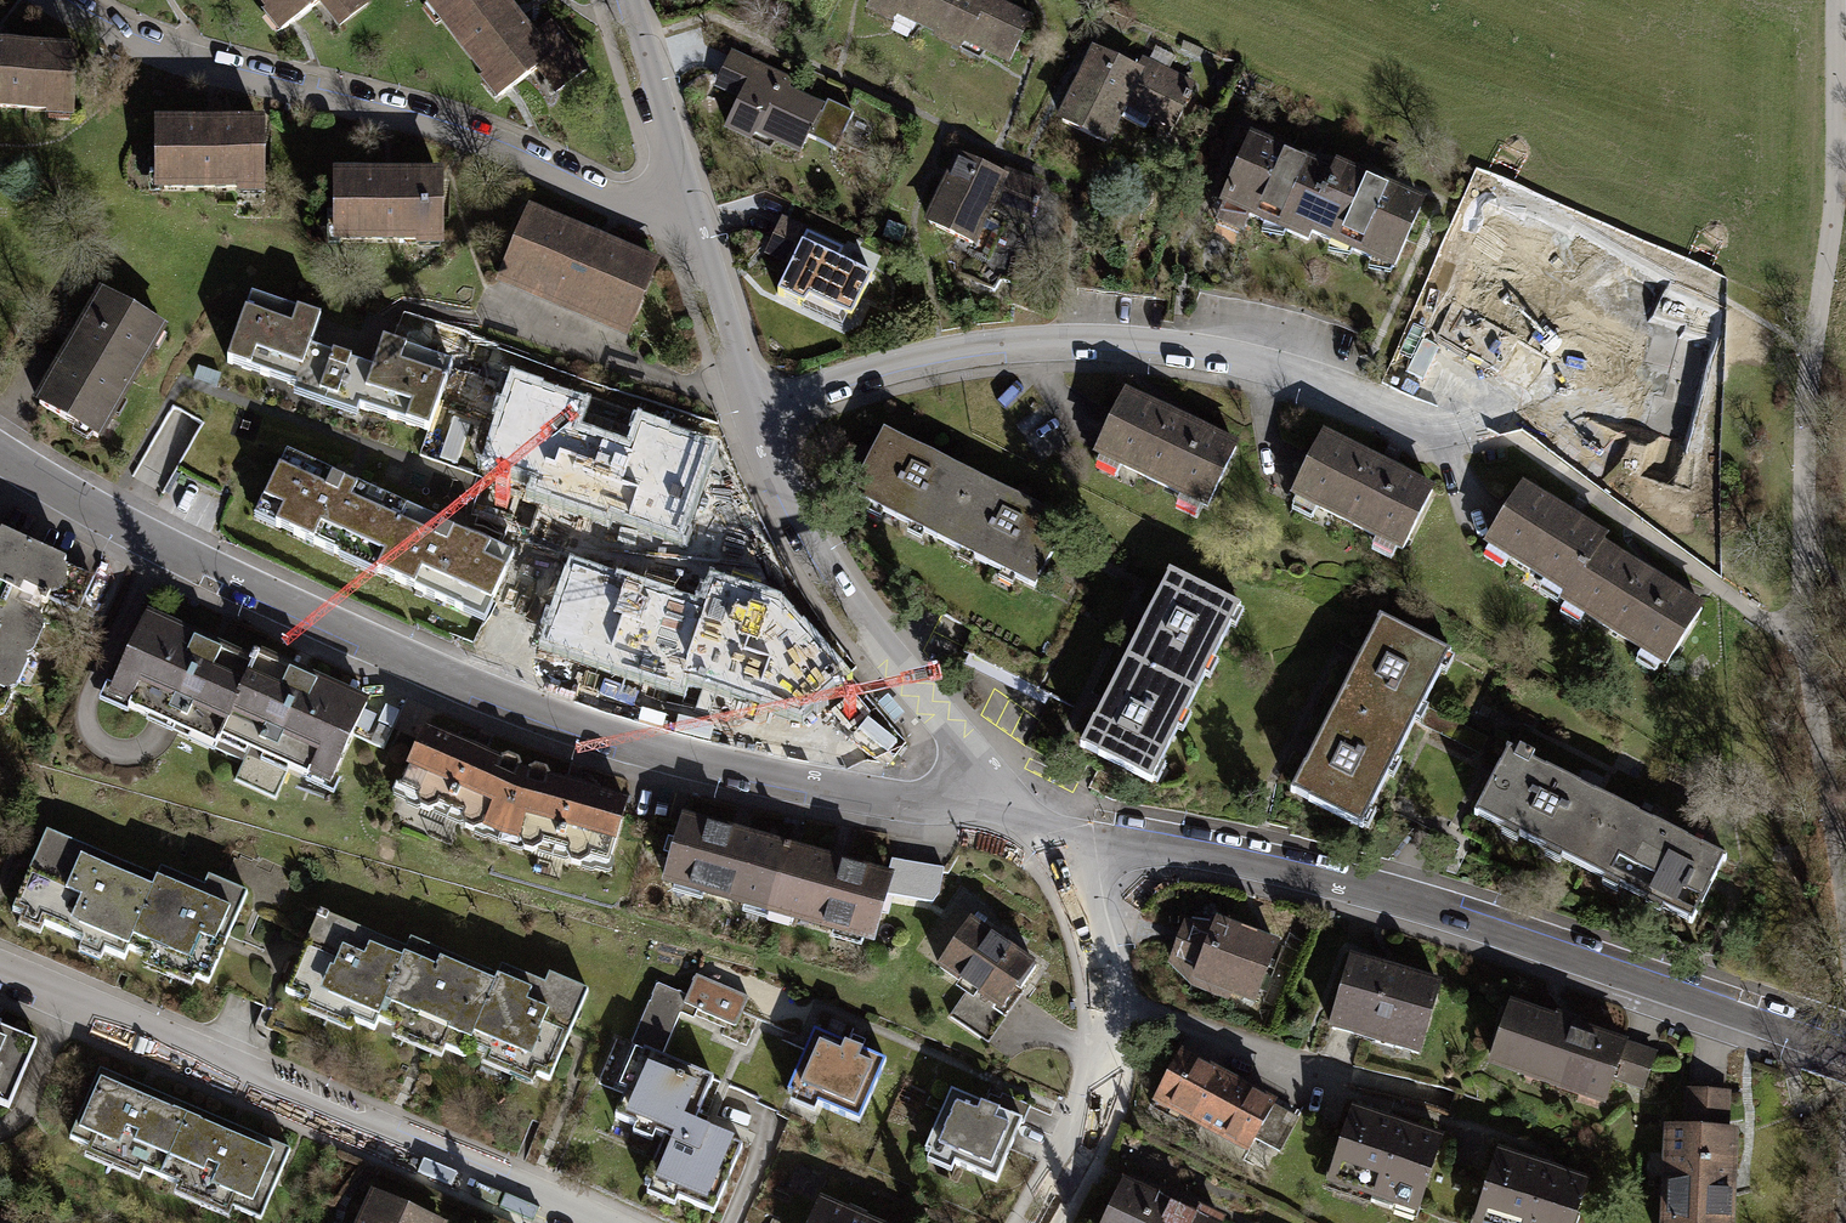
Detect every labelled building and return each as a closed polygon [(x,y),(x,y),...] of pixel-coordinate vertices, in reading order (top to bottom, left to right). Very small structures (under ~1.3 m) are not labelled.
[(284,27),(312,6),(319,0),(263,0),(284,27)] [(363,0),(327,0),(342,21),(366,3),(363,0)] [(540,62),(545,58),(530,39),(505,6),(500,0),(428,0),(427,1),(499,94),(540,62)] [(938,32),(954,0),(872,0),(868,9),(892,20),(899,13),(938,32)] [(938,32),(936,36),(959,48),(966,40),(1007,60),(1026,19),(992,3),(993,0),(954,0),(938,32)] [(549,24),(530,39),(545,58),(540,62),(559,87),(584,68),(549,24)] [(0,47),(0,106),(70,108),(72,50),(21,48),(0,47)] [(1095,50),(1061,122),(1104,142),(1125,99),(1173,124),(1184,101),(1190,98),(1187,92),(1190,86),(1165,73),(1160,83),(1095,50)] [(725,127),(751,139),(755,130),(800,150),(805,138),(833,151),(851,113),(826,102),(822,111),(784,94),(789,83),(729,55),(721,75),(744,86),(725,127)] [(260,126),(156,126),(156,188),(260,188),(260,126)] [(1307,239),(1309,232),(1331,175),(1249,139),(1239,165),(1236,165),(1232,166),(1229,170),(1229,174),(1229,178),(1232,182),(1215,222),(1241,234),(1248,215),(1307,239)] [(959,158),(928,223),(970,243),(989,203),(1008,210),(1009,218),(1025,223),(1038,186),(1002,174),(999,176),(959,158)] [(1421,203),(1334,167),(1331,175),(1309,232),(1394,267),(1421,203)] [(439,178),(334,178),(335,239),(439,239),(439,178)] [(529,213),(501,277),(564,303),(562,309),(583,318),(586,311),(626,327),(653,265),(600,243),(529,213)] [(1684,391),(1713,310),(1612,275),(1619,256),(1496,214),(1468,294),(1579,332),(1572,352),(1684,391)] [(841,251),(781,223),(772,242),(797,253),(781,286),(849,317),(868,275),(836,261),(841,251)] [(318,317),(250,292),(224,362),(423,434),(448,365),(381,340),(371,366),(310,344),(318,317)] [(102,293),(38,404),(95,437),(160,326),(102,293)] [(583,409),(514,385),(486,466),(537,483),(533,495),(608,520),(610,513),(677,536),(706,451),(642,429),(632,458),(573,438),(583,409)] [(1124,394),(1096,454),(1206,506),(1234,446),(1124,394)] [(849,496),(941,542),(975,475),(881,430),(849,496)] [(1431,491),(1322,436),(1292,494),(1401,549),(1431,491)] [(348,539),(364,547),(386,496),(355,482),(352,486),(334,477),(333,472),(286,451),(262,501),(282,509),(274,527),(340,557),(348,539)] [(1067,520),(975,475),(941,542),(1034,587),(1067,520)] [(1600,537),(1520,487),(1485,542),(1566,592),(1596,543),(1600,537)] [(442,522),(386,496),(364,547),(382,555),(377,572),(463,611),(470,595),(491,603),(512,553),(464,532),(461,535),(443,526),(442,522)] [(23,648),(30,633),(44,628),(38,614),(43,605),(46,597),(53,582),(66,576),(60,566),(64,559),(0,531),(0,532),(0,638),(23,648)] [(1561,600),(1665,665),(1699,608),(1596,543),(1566,592),(1561,600)] [(91,579),(60,566),(66,576),(53,582),(46,597),(75,611),(91,579)] [(677,691),(682,676),(704,612),(574,568),(547,647),(677,691)] [(1170,574),(1125,660),(1193,693),(1237,607),(1170,574)] [(713,585),(704,612),(682,676),(800,717),(843,677),(779,608),(713,585)] [(172,730),(215,749),(257,656),(252,653),(248,661),(143,615),(108,693),(129,702),(127,707),(148,716),(150,712),(175,723),(172,730)] [(1378,619),(1334,707),(1403,741),(1447,653),(1378,619)] [(23,648),(0,638),(0,703),(10,700),(5,687),(14,669),(27,664),(23,648)] [(365,703),(257,656),(215,749),(243,761),(235,780),(275,797),(287,770),(306,778),(308,772),(330,782),(365,703)] [(1149,781),(1193,693),(1125,660),(1082,748),(1149,781)] [(1360,826),(1403,741),(1334,707),(1292,791),(1360,826)] [(362,736),(388,744),(396,717),(371,709),(362,736)] [(483,825),(501,832),(522,773),(518,772),(518,765),(517,760),(505,756),(501,759),(498,762),(424,731),(399,788),(415,796),(418,806),(426,810),(438,806),(461,817),(463,825),(475,830),(483,825)] [(1474,814),(1582,868),(1615,803),(1507,749),(1474,814)] [(527,775),(522,773),(501,832),(518,839),(524,848),(533,851),(540,846),(566,851),(572,863),(582,864),(590,858),(607,863),(624,802),(545,779),(546,775),(543,770),(538,767),(529,769),(527,775)] [(1722,857),(1615,803),(1582,868),(1689,922),(1722,857)] [(665,880),(768,909),(786,849),(683,819),(665,880)] [(121,959),(125,948),(155,879),(44,832),(10,912),(121,959)] [(871,938),(883,895),(888,878),(885,877),(786,849),(768,909),(871,938)] [(883,895),(918,901),(925,864),(891,859),(885,877),(888,878),(883,895)] [(942,868),(925,864),(918,901),(931,902),(937,892),(942,868)] [(159,870),(155,879),(125,948),(207,983),(246,893),(206,875),(200,887),(159,870)] [(406,949),(318,913),(285,992),(372,1028),(376,1021),(406,949)] [(938,967),(968,987),(999,1009),(1013,988),(1017,990),(1034,966),(969,922),(938,967)] [(1273,945),(1217,922),(1211,928),(1184,926),(1171,961),(1191,980),(1197,977),(1253,999),(1273,945)] [(497,976),(409,940),(406,949),(376,1021),(463,1057),(468,1046),(497,976)] [(1351,960),(1331,1029),(1361,1037),(1364,1031),(1394,1039),(1394,1046),(1418,1053),(1437,984),(1351,960)] [(543,984),(501,966),(497,976),(468,1046),(548,1079),(586,989),(547,973),(543,984)] [(694,976),(686,995),(683,1003),(735,1023),(746,997),(694,976)] [(661,1057),(683,1003),(686,995),(656,983),(630,1045),(641,1049),(661,1057)] [(980,1037),(999,1009),(968,987),(949,1016),(980,1037)] [(1555,1021),(1509,1007),(1492,1063),(1517,1072),(1520,1066),(1537,1072),(1538,1080),(1558,1087),(1562,1081),(1579,1087),(1580,1094),(1602,1102),(1611,1077),(1622,1044),(1575,1028),(1574,1022),(1559,1017),(1555,1021)] [(0,1026),(0,1105),(6,1108),(34,1041),(0,1026)] [(813,1029),(786,1092),(857,1123),(885,1060),(813,1029)] [(1622,1044),(1611,1077),(1640,1088),(1652,1054),(1622,1044)] [(712,1078),(661,1057),(641,1049),(613,1117),(662,1137),(677,1143),(681,1132),(688,1135),(692,1125),(712,1078)] [(1301,1121),(1179,1056),(1150,1109),(1250,1162),(1259,1147),(1281,1159),(1301,1121)] [(193,1109),(99,1070),(70,1139),(164,1179),(193,1109)] [(949,1088),(923,1150),(994,1180),(1021,1119),(994,1108),(949,1088)] [(1723,1092),(1686,1091),(1685,1130),(1722,1131),(1723,1092)] [(1001,1093),(1001,1094),(994,1108),(1021,1119),(1023,1120),(1029,1105),(1001,1093)] [(259,1219),(288,1149),(193,1109),(164,1179),(259,1219)] [(1350,1110),(1329,1179),(1372,1193),(1370,1202),(1391,1210),(1395,1201),(1416,1208),(1438,1139),(1350,1110)] [(741,1145),(692,1125),(688,1135),(681,1132),(677,1143),(662,1137),(643,1184),(713,1212),(741,1145)] [(1663,1222),(1728,1222),(1730,1131),(1722,1131),(1685,1130),(1669,1130),(1668,1209),(1663,1209),(1663,1222)] [(1476,1222),(1576,1222),(1578,1217),(1574,1215),(1583,1183),(1499,1155),(1476,1222)] [(1104,1222),(1215,1222),(1217,1218),(1202,1212),(1198,1220),(1121,1186),(1104,1222)] [(371,1194),(361,1216),(365,1218),(363,1222),(435,1222),(371,1194)] [(818,1203),(809,1222),(863,1222),(866,1216),(847,1208),(844,1214),(818,1203)]
